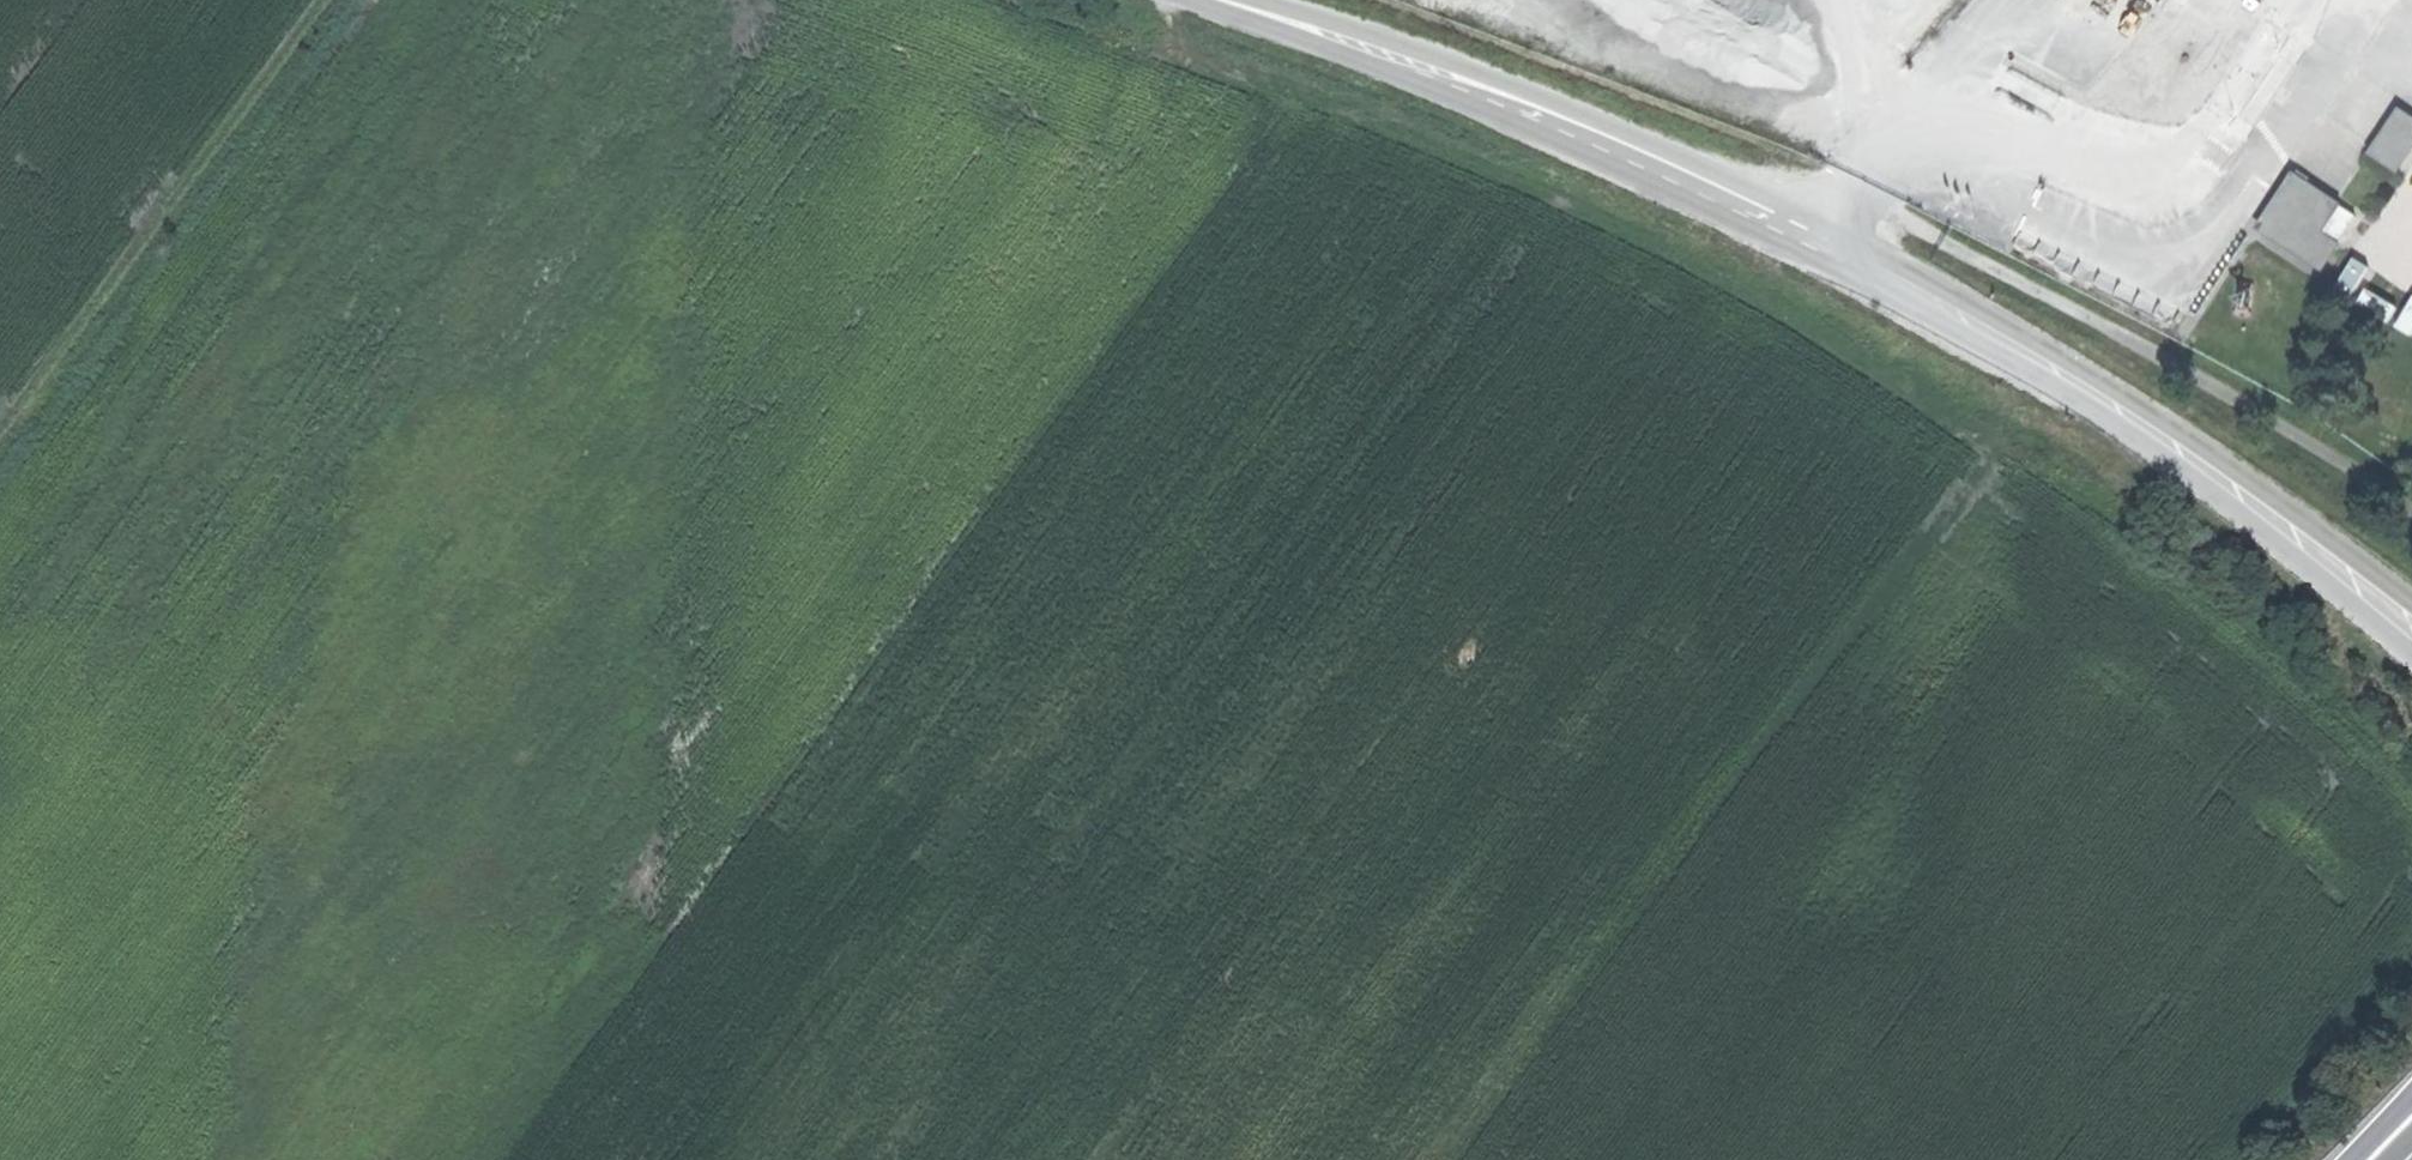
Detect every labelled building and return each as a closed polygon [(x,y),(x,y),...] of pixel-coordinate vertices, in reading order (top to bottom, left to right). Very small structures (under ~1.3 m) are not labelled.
[(2035,86),(2022,106),(2067,136),(2080,116),(2035,86)] [(2400,116),(2371,160),(2395,176),(2411,149),(2411,125),(2400,116)] [(2341,212),(2295,182),(2264,231),(2327,274),(2344,250),(2325,238),(2341,212)] [(2355,297),(2370,261),(2352,253),(2337,289),(2355,297)] [(2394,323),(2411,334),(2411,292),(2394,323)]
